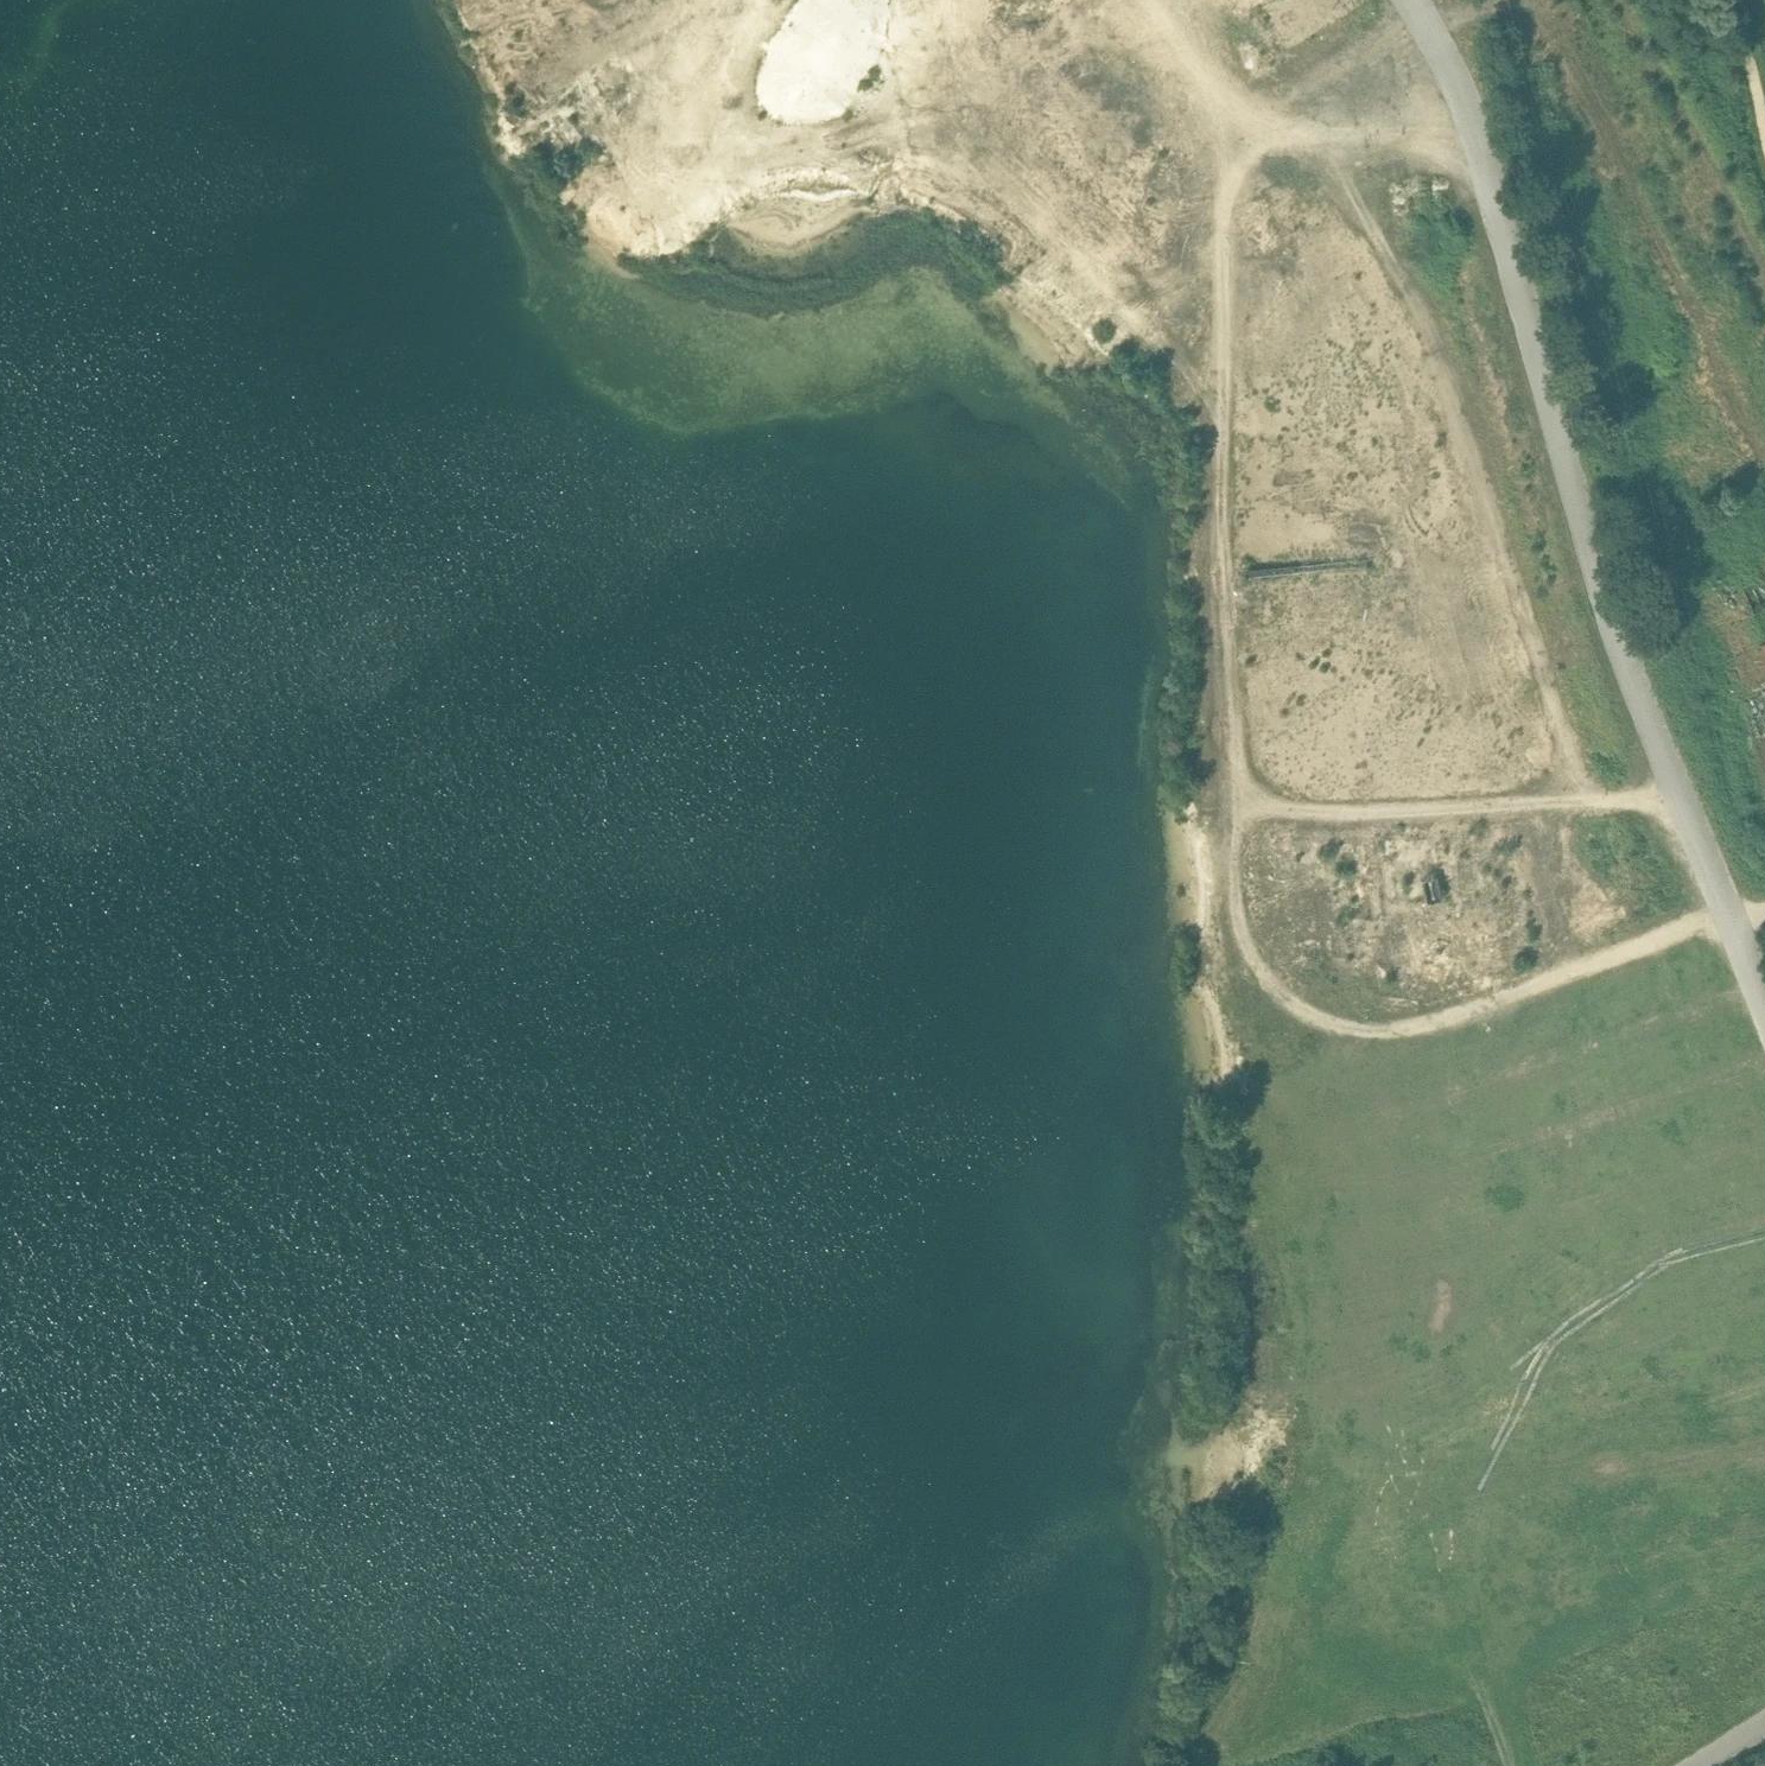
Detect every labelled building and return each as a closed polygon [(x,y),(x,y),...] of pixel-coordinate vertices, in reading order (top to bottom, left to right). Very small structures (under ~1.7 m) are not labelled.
[(1293,47),(1370,1),(1370,0),(1273,0),(1267,4),(1293,47)]
